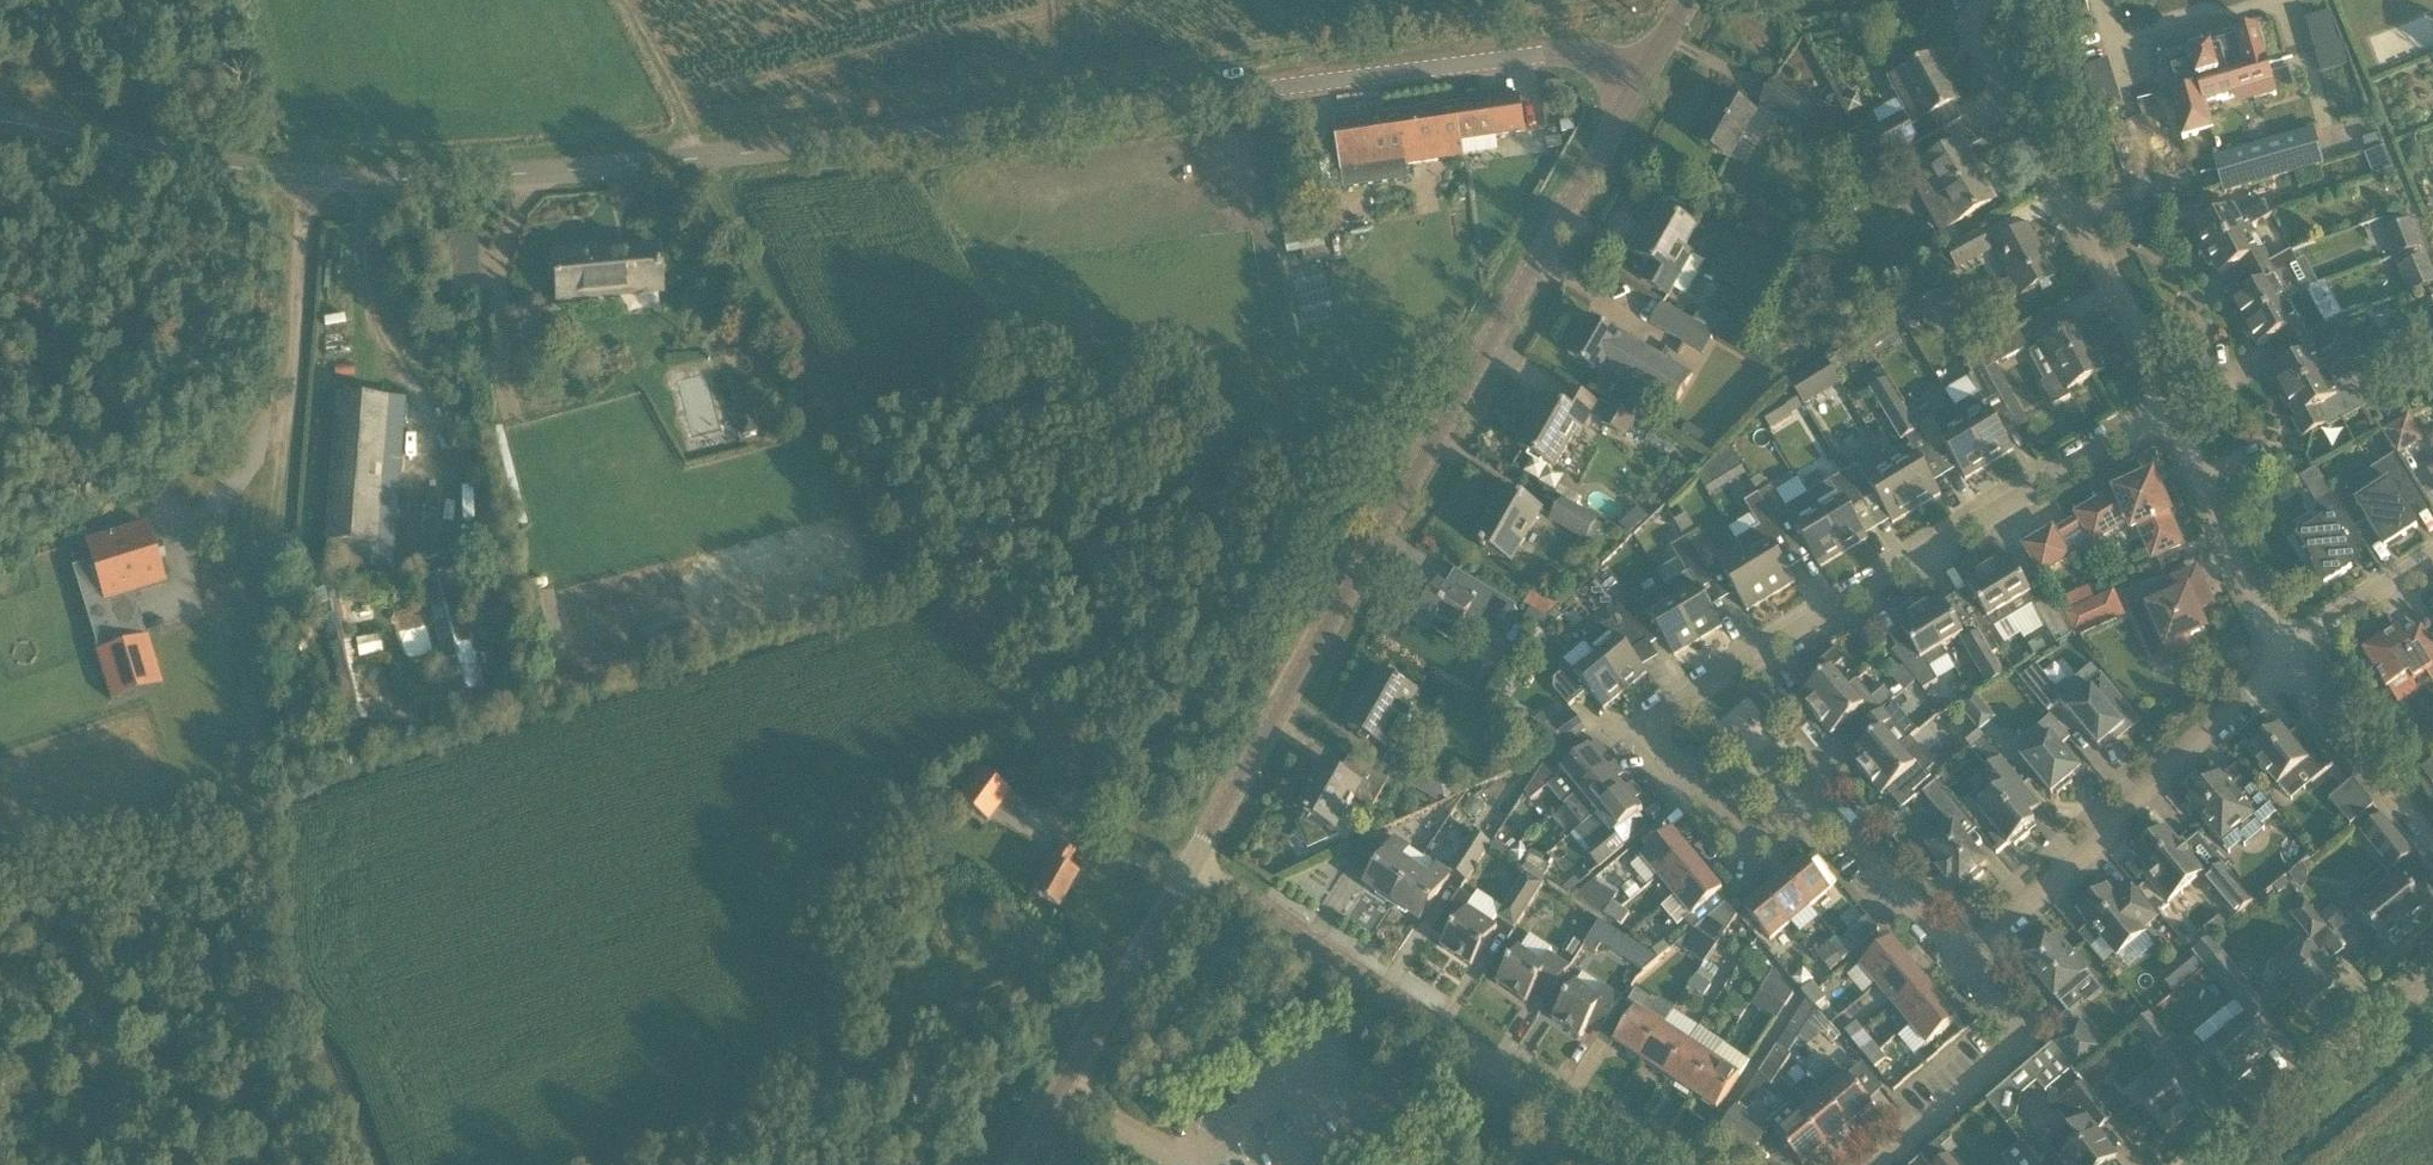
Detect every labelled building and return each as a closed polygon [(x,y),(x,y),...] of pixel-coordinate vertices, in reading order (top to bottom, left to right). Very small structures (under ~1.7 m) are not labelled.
[(2212,129),(2206,106),(2273,87),(2257,29),(2236,35),(2237,40),(2209,48),(2210,51),(2190,57),(2193,65),(2165,72),(2170,88),(2172,96),(2183,138),(2212,129)] [(2342,43),(2315,50),(2322,74),(2352,66),(2342,43)] [(1959,102),(1948,83),(1945,84),(1931,58),(1904,73),(1904,74),(1891,81),(1910,117),(1904,121),(1902,118),(1862,139),(1861,137),(1859,138),(1876,169),(1942,134),(1932,117),(1959,102)] [(2080,69),(2086,98),(2114,91),(2108,63),(2080,69)] [(1793,120),(1804,101),(1773,83),(1762,102),(1793,120)] [(2183,138),(2172,96),(2170,88),(2140,97),(2160,168),(2189,160),(2183,138)] [(1521,97),(1483,103),(1457,107),(1463,143),(1526,133),(1521,97)] [(1756,115),(1745,109),(1724,97),(1709,124),(1705,121),(1694,140),(1730,160),(1756,115)] [(1355,122),(1334,125),(1344,190),(1409,181),(1406,165),(1464,157),(1462,147),(1462,143),(1463,143),(1457,107),(1414,113),(1355,122)] [(2313,131),(2214,158),(2224,193),(2322,166),(2313,131)] [(1932,179),(1916,188),(1941,233),(1957,224),(1974,214),(1995,203),(1984,183),(1979,186),(1975,178),(1979,176),(1961,144),(1940,155),(1924,165),(1932,179)] [(2365,155),(2372,174),(2395,165),(2388,146),(2365,155)] [(2201,201),(2180,213),(2187,227),(2191,225),(2199,240),(2195,241),(2203,255),(2252,228),(2271,217),(2264,203),(2240,216),(2234,206),(2215,217),(2205,199),(2201,201)] [(1298,200),(1278,204),(1288,255),(1326,248),(1321,223),(1303,226),(1298,200)] [(1692,256),(1685,252),(1698,230),(1681,221),(1660,209),(1645,235),(1641,233),(1630,252),(1651,264),(1641,282),(1662,294),(1668,297),(1673,290),(1685,296),(1704,263),(1692,256)] [(2421,249),(2410,220),(2384,231),(2387,241),(2394,259),(2421,249)] [(2028,228),(2007,239),(1994,246),(2012,279),(1999,286),(2008,304),(2055,278),(2028,228)] [(2251,239),(2257,236),(2252,228),(2203,255),(2209,267),(2213,265),(2219,276),(2239,265),(2245,278),(2271,264),(2264,250),(2259,253),(2251,239)] [(484,233),(452,234),(453,277),(485,276),(484,233)] [(1979,233),(1947,250),(1926,260),(1936,280),(1957,270),(1990,252),(1979,233)] [(657,249),(605,253),(605,248),(553,253),(558,300),(660,291),(657,249)] [(2252,289),(2232,300),(2238,311),(2234,313),(2242,327),(2290,300),(2302,294),(2281,258),(2271,264),(2245,278),(2252,289)] [(2425,258),(2401,267),(2412,294),(2432,285),(2432,278),(2425,258)] [(2290,300),(2242,327),(2248,339),(2252,337),(2258,348),(2278,337),(2284,349),(2326,326),(2307,291),(2302,294),(2290,300)] [(2420,308),(2432,340),(2432,303),(2420,308)] [(1662,305),(1651,324),(1681,342),(1693,322),(1662,305)] [(1752,340),(1702,311),(1695,323),(1720,337),(1745,352),(1752,340)] [(1622,339),(1609,332),(1589,319),(1568,355),(1602,375),(1605,370),(1673,410),(1693,376),(1624,336),(1622,339)] [(2330,324),(2327,325),(2326,326),(2284,349),(2291,361),(2271,372),(2277,383),(2274,385),(2281,398),(2329,372),(2326,365),(2328,364),(2323,355),(2334,349),(2338,337),(2330,324)] [(2081,325),(2060,337),(2041,347),(2057,376),(2041,385),(2053,408),(2071,398),(2067,391),(2105,371),(2097,355),(2094,356),(2089,346),(2091,345),(2081,325)] [(1985,349),(1987,352),(1995,367),(2028,350),(2018,332),(1985,349)] [(2001,399),(1987,374),(1980,361),(1968,367),(1972,376),(1970,377),(1981,397),(1986,407),(1987,407),(2001,399)] [(1823,391),(1811,371),(1790,383),(1803,404),(1823,391)] [(2334,379),(2330,374),(2329,372),(2281,398),(2288,411),(2291,409),(2299,423),(2295,425),(2303,439),(2329,425),(2331,429),(2364,411),(2356,397),(2343,392),(2335,396),(2328,383),(2334,379)] [(1887,381),(1870,391),(1901,443),(1907,439),(1919,432),(1919,431),(1916,426),(1887,381)] [(1598,406),(1589,401),(1568,389),(1559,405),(1546,398),(1535,418),(1538,420),(1522,447),(1519,445),(1518,448),(1555,470),(1575,435),(1580,438),(1598,406)] [(375,548),(387,399),(336,395),(325,544),(375,548)] [(1981,397),(1957,412),(1966,428),(1990,466),(2014,451),(2001,431),(1991,413),(1987,407),(1986,407),(1981,397)] [(1793,419),(1782,401),(1760,414),(1771,432),(1793,419)] [(1989,466),(1966,428),(1952,404),(1916,426),(1919,431),(1919,432),(1935,458),(1947,451),(1965,481),(1989,466)] [(1624,439),(1635,421),(1613,408),(1602,426),(1624,439)] [(2407,418),(2381,432),(2397,456),(2422,440),(2407,418)] [(1887,462),(1874,441),(1873,441),(1874,444),(1869,447),(1865,449),(1862,452),(1859,455),(1857,459),(1855,462),(1854,466),(1853,468),(1845,474),(1862,502),(1867,511),(1880,504),(1893,525),(1917,510),(1894,472),(1887,462)] [(1729,447),(1715,460),(1726,478),(1742,469),(1729,447)] [(1888,461),(1887,462),(1894,472),(1917,510),(1941,495),(1912,447),(1900,454),(1906,464),(1894,471),(1888,461)] [(2406,510),(2424,499),(2402,465),(2380,478),(2385,486),(2356,504),(2385,549),(2388,547),(2390,550),(2403,541),(2401,539),(2417,528),(2406,510)] [(1855,519),(1867,511),(1862,502),(1845,474),(1809,496),(1821,516),(1844,554),(1868,539),(1855,519)] [(2170,514),(2157,485),(2144,480),(2115,493),(2078,516),(2094,542),(2128,521),(2132,531),(2140,527),(2153,558),(2181,545),(2168,515),(2170,514)] [(1844,554),(1821,516),(1809,496),(1786,509),(1773,487),(1759,495),(1771,517),(1780,530),(1792,522),(1807,548),(1819,569),(1844,554)] [(1541,511),(1525,502),(1504,490),(1475,541),(1512,562),(1541,511)] [(1759,529),(1737,542),(1748,560),(1771,598),(1795,584),(1789,574),(1783,563),(1772,545),(1773,539),(1782,534),(1780,530),(1771,517),(1759,495),(1744,504),(1752,516),(1759,529)] [(2327,523),(2301,539),(2313,557),(2311,558),(2316,567),(2313,569),(2325,587),(2352,570),(2350,567),(2357,563),(2354,559),(2340,537),(2354,528),(2333,495),(2318,505),(2329,522),(2327,523)] [(1586,541),(1596,524),(1563,505),(1553,522),(1586,541)] [(1675,520),(1682,535),(1695,529),(1688,514),(1675,520)] [(124,533),(87,544),(105,602),(165,583),(157,559),(159,558),(156,549),(154,549),(146,525),(124,533)] [(1700,531),(1697,532),(1686,539),(1707,574),(1721,565),(1700,531)] [(2069,558),(2060,544),(2053,531),(2026,547),(2042,574),(2069,558)] [(1722,628),(1699,589),(1712,582),(1707,574),(1686,539),(1672,547),(1688,575),(1666,589),(1675,604),(1698,642),(1722,628)] [(2073,636),(2046,594),(2036,576),(2024,583),(2008,558),(1987,571),(2010,608),(2006,610),(2012,619),(2033,607),(2057,646),(2073,636)] [(1771,598),(1748,560),(1724,575),(1747,613),(1771,598)] [(86,601),(101,597),(91,561),(76,565),(86,601)] [(363,713),(326,565),(311,568),(326,629),(336,627),(341,648),(331,650),(350,724),(366,720),(365,712),(363,713)] [(1987,571),(1965,584),(1969,589),(1978,604),(1966,611),(1980,634),(1993,657),(2007,648),(1996,629),(2012,619),(2006,610),(2010,608),(1987,571)] [(1439,584),(1421,615),(1436,624),(1434,628),(1454,640),(1466,620),(1483,629),(1499,638),(1516,609),(1500,600),(1495,597),(1474,585),(1466,599),(1439,584)] [(1698,642),(1675,604),(1666,589),(1642,603),(1631,585),(1619,593),(1624,601),(1643,632),(1655,625),(1674,657),(1698,642)] [(2204,631),(2195,609),(2188,593),(2172,600),(2167,587),(2169,586),(2168,585),(2129,602),(2149,647),(2164,640),(2173,661),(2172,661),(2173,662),(2192,654),(2185,639),(2204,631)] [(2061,617),(2073,636),(2120,615),(2111,595),(2061,617)] [(1980,634),(1966,611),(1953,619),(1941,598),(1920,612),(1942,649),(1960,638),(1989,687),(2006,677),(1993,657),(1980,634)] [(1649,642),(1643,632),(1624,601),(1607,611),(1613,621),(1607,626),(1605,624),(1584,643),(1597,658),(1625,692),(1647,673),(1630,653),(1649,642)] [(1942,649),(1920,612),(1898,625),(1902,631),(1891,638),(1898,650),(1894,654),(1925,691),(1940,682),(1932,668),(1948,658),(1942,649)] [(118,646),(96,653),(101,670),(111,702),(162,686),(156,668),(153,657),(149,645),(147,637),(144,638),(139,623),(113,631),(118,646)] [(2367,659),(2365,660),(2371,670),(2373,669),(2387,691),(2409,677),(2413,683),(2427,674),(2432,684),(2432,645),(2421,652),(2418,648),(2412,652),(2401,633),(2394,638),(2392,634),(2363,652),(2367,659)] [(473,692),(459,637),(436,642),(450,698),(473,692)] [(1848,689),(1833,671),(1845,660),(1836,649),(1810,671),(1818,681),(1799,698),(1815,717),(1848,689)] [(1625,692),(1597,658),(1576,675),(1570,668),(1554,680),(1554,690),(1569,708),(1589,692),(1604,710),(1625,692)] [(2065,699),(2037,666),(2021,680),(2048,713),(2065,699)] [(2079,679),(2058,691),(2065,699),(2061,703),(2069,712),(2084,731),(2099,749),(2113,738),(2121,730),(2125,735),(2139,723),(2124,704),(2101,677),(2101,678),(2092,668),(2079,679)] [(1363,697),(1346,726),(1367,738),(1385,749),(1401,721),(1405,724),(1407,724),(1409,723),(1411,721),(1412,719),(1412,716),(1410,714),(1406,712),(1416,695),(1398,684),(1378,672),(1377,673),(1363,697)] [(1866,725),(1894,702),(1895,701),(1885,689),(1873,700),(1857,681),(1848,689),(1815,717),(1831,736),(1857,714),(1866,725)] [(1996,719),(1976,696),(1957,705),(1975,728),(1979,733),(1996,719)] [(1865,777),(1911,739),(1910,738),(1909,739),(1894,721),(1903,713),(1894,702),(1866,725),(1859,731),(1869,742),(1849,758),(1865,777)] [(1558,727),(1540,717),(1530,734),(1557,751),(1565,746),(1585,732),(1574,716),(1558,727)] [(2069,739),(2052,719),(2030,737),(2038,747),(2022,761),(2052,796),(2055,794),(2058,797),(2073,785),(2070,781),(2080,772),(2059,747),(2069,739)] [(1986,740),(1979,733),(1975,728),(1963,738),(1973,750),(1986,740)] [(2333,767),(2310,739),(2297,750),(2288,739),(2278,728),(2250,751),(2260,763),(2258,765),(2267,777),(2269,775),(2278,786),(2292,775),(2297,780),(2304,774),(2312,784),(2333,767)] [(1607,770),(1599,761),(1599,756),(1605,752),(1597,742),(1577,759),(1565,746),(1557,751),(1549,757),(1523,797),(1531,802),(1564,775),(1580,793),(1607,770)] [(1899,749),(1866,777),(1882,796),(1887,792),(1893,787),(1899,794),(1906,788),(1912,795),(1914,794),(1928,782),(1924,777),(1935,767),(1920,750),(1908,760),(1899,749)] [(2423,769),(2432,761),(2432,758),(2425,749),(2415,758),(2423,769)] [(1324,765),(1298,809),(1306,814),(1299,826),(1310,849),(1339,835),(1336,829),(1347,810),(1354,799),(1374,810),(1390,782),(1370,770),(1350,758),(1340,775),(1324,765)] [(2001,759),(1979,777),(1992,792),(1991,798),(1977,810),(1997,833),(1990,838),(2001,851),(2008,845),(2008,846),(2012,843),(2015,847),(2030,834),(2029,834),(2027,831),(2035,824),(2030,817),(2042,807),(2001,759)] [(1625,791),(1624,791),(1617,781),(1617,777),(1622,773),(1615,763),(1607,770),(1580,793),(1564,807),(1581,828),(1598,814),(1625,791)] [(1454,789),(1446,784),(1419,769),(1410,784),(1437,800),(1439,798),(1447,802),(1454,789)] [(957,801),(981,819),(1004,788),(980,770),(957,801)] [(2220,777),(2189,802),(2204,821),(2202,823),(2218,841),(2224,848),(2238,837),(2234,833),(2252,817),(2257,824),(2273,810),(2260,794),(2244,776),(2230,788),(2220,777)] [(2353,781),(2333,798),(2343,811),(2340,814),(2341,815),(2344,812),(2353,822),(2350,825),(2351,826),(2374,806),(2353,781)] [(1922,793),(1941,816),(1955,805),(1936,782),(1922,793)] [(1632,784),(1624,791),(1625,791),(1598,814),(1613,833),(1592,851),(1599,870),(1629,844),(1647,828),(1638,818),(1643,813),(1634,802),(1635,798),(1640,793),(1632,784)] [(2412,855),(2381,816),(2361,832),(2377,851),(2382,847),(2397,866),(2393,869),(2391,867),(2390,868),(2392,871),(2412,855)] [(1948,818),(1939,826),(1945,834),(1928,848),(1943,866),(1938,870),(1948,882),(1953,878),(1960,887),(1967,881),(1970,885),(1983,874),(1980,870),(1986,865),(1948,818)] [(2166,831),(2152,843),(2146,843),(2140,848),(2139,853),(2135,857),(2153,878),(2149,881),(2168,903),(2206,872),(2182,842),(2178,845),(2166,831)] [(1641,857),(1630,867),(1647,887),(1658,878),(1689,852),(1672,832),(1660,842),(1654,847),(1641,857)] [(1472,834),(1450,868),(1468,880),(1490,846),(1472,834)] [(1360,878),(1374,858),(1379,850),(1365,841),(1346,868),(1360,878)] [(1393,905),(1415,871),(1402,862),(1410,850),(1396,841),(1366,887),(1393,905)] [(1062,846),(1050,866),(1033,897),(1057,911),(1077,875),(1065,868),(1074,853),(1062,846)] [(1675,897),(1706,872),(1689,852),(1658,878),(1675,897)] [(1829,889),(1838,882),(1818,858),(1809,865),(1805,860),(1785,877),(1811,908),(1831,891),(1829,889)] [(2254,903),(2224,866),(2205,882),(2236,918),(2254,903)] [(1450,877),(1438,869),(1430,881),(1415,871),(1393,905),(1420,923),(1450,877)] [(1675,897),(1662,908),(1678,928),(1685,922),(1694,932),(1726,904),(1719,895),(1723,892),(1706,872),(1675,897)] [(2428,910),(2415,894),(2401,876),(2393,883),(2384,872),(2368,885),(2377,896),(2357,912),(2385,946),(2428,910)] [(1513,894),(1497,919),(1515,931),(1545,885),(1527,874),(1526,875),(1513,894)] [(1811,908),(1785,877),(1765,894),(1791,924),(1811,908)] [(1570,894),(1580,886),(1575,879),(1564,888),(1570,894)] [(1577,898),(1605,917),(1614,904),(1618,897),(1596,882),(1577,898)] [(2156,918),(2147,908),(2132,890),(2117,902),(2107,891),(2080,914),(2117,957),(2144,934),(2141,931),(2156,918)] [(1498,928),(1468,909),(1474,901),(1460,892),(1432,934),(1445,942),(1441,948),(1471,968),(1498,928)] [(1791,924),(1765,894),(1745,911),(1771,942),(1791,924)] [(2290,915),(2311,941),(2326,929),(2305,903),(2290,915)] [(2319,916),(2334,932),(2348,920),(2333,903),(2319,916)] [(1631,914),(1614,904),(1605,917),(1622,928),(1628,920),(1631,914)] [(1715,950),(1737,918),(1726,904),(1694,932),(1692,934),(1715,950)] [(1600,923),(1584,947),(1596,955),(1601,946),(1644,974),(1650,969),(1659,961),(1600,923)] [(2085,929),(2079,935),(2091,950),(2098,944),(2085,929)] [(1510,964),(1497,984),(1527,1004),(1535,991),(1549,1000),(1562,980),(1570,968),(1557,960),(1549,955),(1552,951),(1531,937),(1521,952),(1519,950),(1510,964)] [(1570,938),(1562,952),(1572,958),(1581,945),(1570,938)] [(1858,949),(1848,938),(1832,951),(1842,962),(1858,949)] [(2046,942),(2042,946),(2037,945),(2028,952),(2028,958),(2023,961),(2027,966),(2027,971),(2031,976),(2036,976),(2060,1005),(2091,979),(2058,939),(2049,946),(2046,942)] [(2252,990),(2211,939),(2194,953),(2235,1003),(2252,990)] [(1877,987),(1908,961),(1891,941),(1860,966),(1877,987)] [(1665,943),(1653,953),(1660,960),(1672,951),(1665,943)] [(2339,983),(2326,966),(2311,947),(2279,973),(2308,1008),(2339,983)] [(2191,953),(2176,966),(2188,981),(2203,968),(2191,953)] [(1894,1007),(1924,981),(1908,961),(1877,987),(1894,1007)] [(1718,971),(1706,963),(1690,989),(1704,999),(1711,987),(1709,986),(1718,971)] [(1785,1008),(1793,996),(1774,973),(1761,992),(1785,1008)] [(1605,988),(1604,989),(1583,975),(1566,1001),(1553,1021),(1580,1040),(1589,1026),(1601,1034),(1623,1001),(1605,988)] [(1910,1026),(1941,1000),(1924,981),(1894,1007),(1910,1026)] [(1814,983),(1801,993),(1807,1000),(1808,1001),(1821,991),(1814,983)] [(1663,1028),(1648,1018),(1656,1005),(1636,991),(1624,1010),(1634,1016),(1615,1045),(1641,1062),(1663,1028)] [(1821,991),(1808,1001),(1815,1009),(1828,999),(1821,991)] [(1958,1021),(1941,1000),(1910,1026),(1927,1047),(1958,1021)] [(1808,1001),(1777,1048),(1788,1056),(1797,1041),(1798,1040),(1808,1048),(1826,1034),(1832,1029),(1815,1009),(1808,1001)] [(1747,1011),(1733,1002),(1726,1013),(1740,1022),(1747,1011)] [(2273,1049),(2258,1030),(2246,1015),(2236,1024),(2225,1011),(2209,1024),(2220,1037),(2206,1049),(2217,1064),(2232,1082),(2236,1079),(2239,1082),(2253,1071),(2250,1068),(2273,1049)] [(2078,1024),(2069,1013),(2051,1028),(2060,1039),(2052,1046),(2076,1074),(2104,1050),(2081,1022),(2078,1024)] [(2156,1052),(2171,1040),(2150,1014),(2135,1026),(2156,1052)] [(1845,1034),(1852,1043),(1864,1033),(1856,1024),(1845,1034)] [(1666,1079),(1688,1045),(1663,1028),(1641,1062),(1666,1079)] [(1880,1052),(1864,1033),(1852,1043),(1869,1062),(1880,1052)] [(1691,1095),(1713,1062),(1688,1045),(1666,1079),(1691,1095)] [(1586,1067),(1598,1074),(1609,1054),(1597,1047),(1586,1067)] [(1759,1075),(1758,1076),(1767,1082),(1769,1084),(1778,1071),(1788,1056),(1777,1048),(1759,1075)] [(1906,1082),(1880,1052),(1869,1062),(1894,1092),(1906,1082)] [(1740,1079),(1713,1062),(1691,1095),(1718,1112),(1740,1079)] [(2192,1094),(2177,1076),(2166,1062),(2145,1080),(2154,1091),(2140,1102),(2152,1117),(2167,1136),(2194,1114),(2184,1101),(2192,1094)] [(1873,1108),(1858,1090),(1848,1078),(1838,1067),(1814,1086),(1823,1097),(1849,1129),(1873,1108)] [(2111,1119),(2084,1085),(2057,1107),(2075,1130),(2052,1149),(2065,1164),(2108,1164),(2116,1158),(2095,1132),(2111,1119)] [(1810,1107),(1802,1097),(1791,1106),(1800,1117),(1826,1148),(1849,1129),(1823,1097),(1810,1107)] [(1800,1117),(1791,1106),(1769,1124),(1767,1126),(1768,1128),(1800,1164),(1806,1164),(1826,1148),(1800,1117)] [(1721,1132),(1720,1134),(1752,1155),(1765,1135),(1757,1130),(1761,1124),(1746,1114),(1738,1109),(1737,1108),(1729,1120),(1721,1132)] [(1920,1157),(1927,1164),(1955,1164),(1948,1157),(1936,1144),(1920,1157)] [(2020,1144),(2001,1160),(2005,1164),(2038,1164),(2020,1144)]
